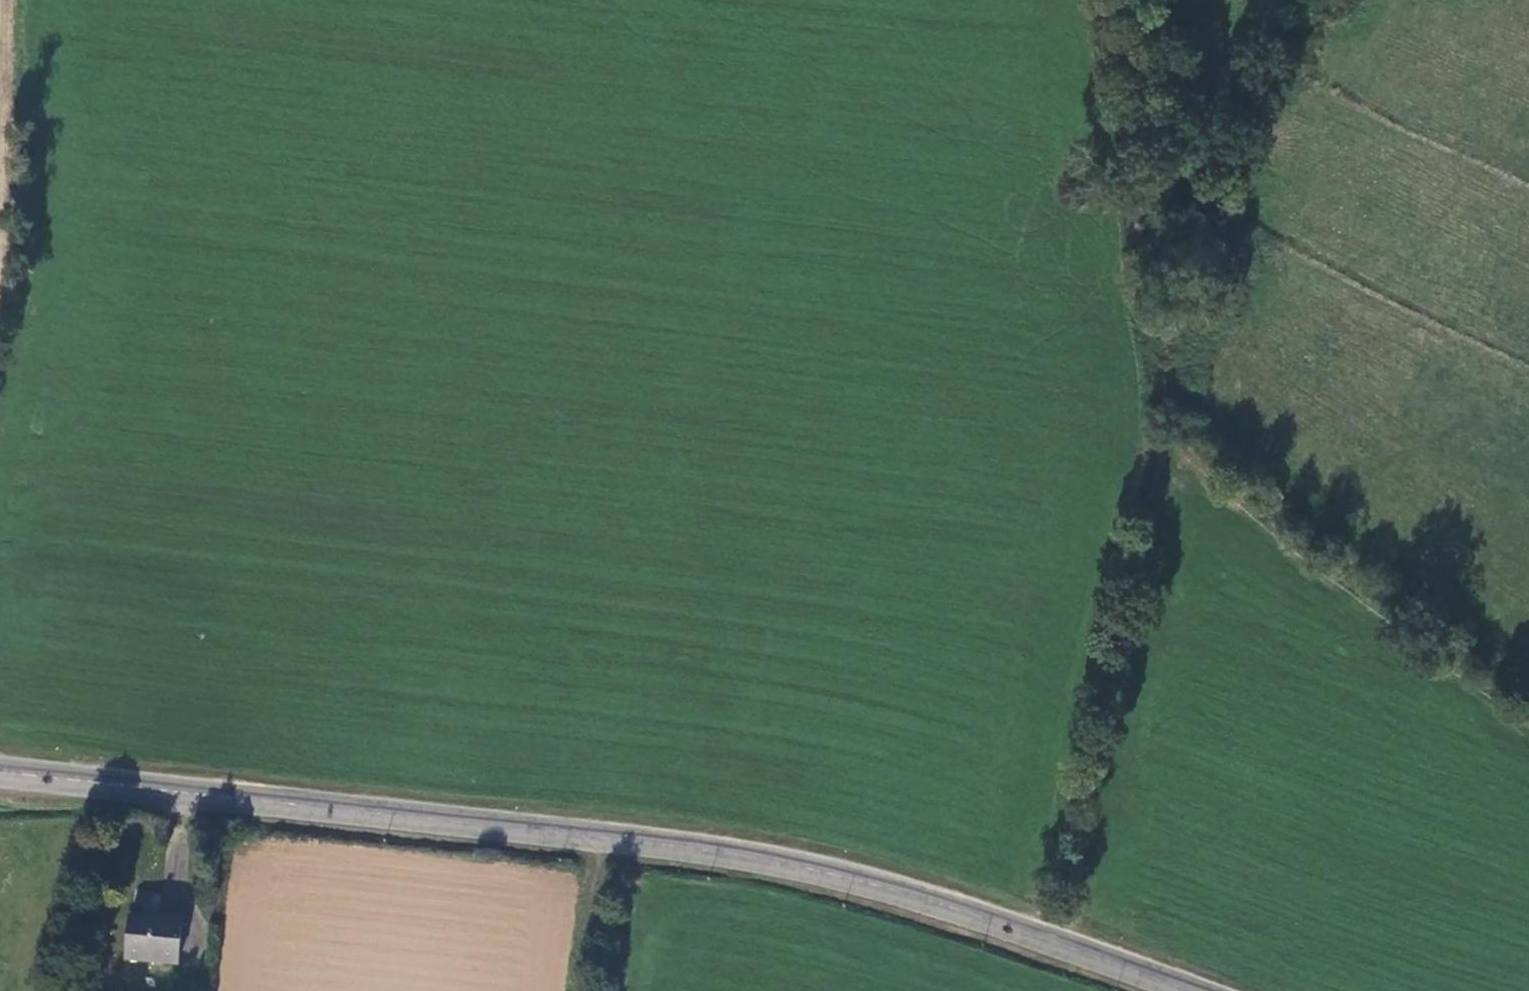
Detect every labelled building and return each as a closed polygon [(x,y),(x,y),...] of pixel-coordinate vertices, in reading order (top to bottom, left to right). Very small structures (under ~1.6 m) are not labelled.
[(178,965),(182,920),(126,916),(123,961),(178,965)]
